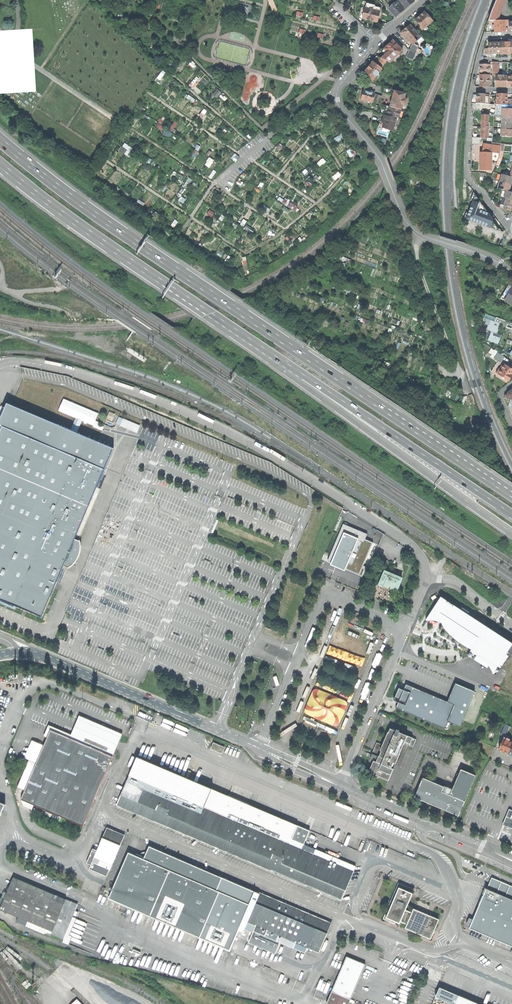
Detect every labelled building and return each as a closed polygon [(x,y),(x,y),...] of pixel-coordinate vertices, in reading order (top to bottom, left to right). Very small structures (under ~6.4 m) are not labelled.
[(406,9),(410,5),(414,2),(413,0),(400,0),(399,1),(406,9)] [(489,20),(495,20),(497,20),(506,0),(497,0),(489,20)] [(360,13),(364,14),(365,8),(380,12),(381,8),(375,7),(376,4),(363,1),(360,13)] [(389,9),(396,17),(400,13),(404,10),(397,2),(395,4),(394,4),(392,6),(392,7),(389,9)] [(364,14),(363,18),(377,22),(379,17),(380,12),(365,8),(364,14)] [(420,16),(416,20),(419,24),(418,25),(422,30),(424,29),(427,27),(433,21),(425,12),(420,16)] [(495,29),(495,32),(500,32),(505,32),(505,25),(505,20),(497,20),(495,20),(495,25),(495,29)] [(406,28),(400,33),(408,42),(409,42),(412,45),(413,46),(415,44),(417,42),(416,39),(414,38),(418,34),(415,31),(416,31),(413,28),(410,25),(406,28)] [(386,60),(390,62),(403,50),(393,40),(388,45),(384,49),(385,50),(384,51),(387,54),(384,56),(382,58),(386,60)] [(488,54),(494,54),(501,54),(501,42),(488,43),(488,50),(488,54)] [(501,42),(501,54),(506,54),(511,53),(511,42),(501,42)] [(419,46),(415,44),(413,46),(412,45),(409,49),(416,52),(419,46)] [(416,52),(409,49),(406,57),(413,60),(417,53),(416,52)] [(377,56),(373,61),(381,67),(386,60),(382,58),(377,56)] [(381,67),(373,61),(369,67),(365,72),(369,75),(367,78),(372,82),(382,69),(381,67)] [(480,64),(480,68),(480,75),(490,75),(490,64),(480,64)] [(480,75),(480,86),(485,86),(489,86),(490,75),(480,75)] [(496,75),(496,87),(501,87),(507,87),(507,77),(507,75),(498,75),(496,75)] [(363,91),(361,99),(372,102),(373,101),(375,94),(369,92),(363,91)] [(390,107),(401,110),(402,105),(404,98),(405,97),(406,94),(395,91),(394,95),(391,103),(390,107)] [(477,94),(476,103),(483,104),(484,104),(485,97),(485,95),(480,94),(477,94)] [(494,101),(494,105),(502,105),(506,105),(507,99),(507,95),(502,94),(497,94),(497,99),(495,99),(495,101),(494,101)] [(388,114),(387,115),(396,118),(398,118),(401,110),(390,107),(389,110),(389,111),(388,114)] [(393,130),(396,118),(387,115),(386,115),(385,115),(383,120),(381,127),(393,130)] [(124,143),(119,151),(127,156),(132,148),(124,143)] [(483,145),(482,153),(491,153),(498,154),(499,146),(483,145)] [(480,162),(479,170),(491,171),(491,153),(482,153),(480,153),(480,162)] [(510,176),(501,174),(499,181),(511,184),(511,182),(511,181),(511,177),(510,176)] [(506,191),(509,191),(510,188),(511,186),(511,184),(499,181),(497,188),(506,191)] [(511,200),(511,192),(509,191),(506,191),(504,198),(506,198),(511,200)] [(503,209),(511,211),(511,208),(511,200),(506,198),(503,209)] [(477,209),(479,203),(473,201),(468,213),(466,212),(464,218),(490,228),(493,220),(488,213),(477,209)] [(505,301),(511,290),(511,287),(509,285),(501,298),(505,301)] [(497,318),(495,322),(500,324),(511,329),(511,327),(511,324),(497,318)] [(492,332),(497,334),(500,324),(495,322),(487,319),(485,324),(488,325),(486,329),(486,330),(492,332)] [(497,334),(492,332),(488,340),(498,344),(499,340),(501,336),(497,334)] [(498,353),(494,359),(500,363),(504,357),(500,354),(498,353)] [(509,381),(511,375),(511,369),(505,364),(501,370),(499,369),(496,373),(499,374),(509,381)] [(76,418),(71,430),(77,432),(82,420),(93,425),(98,413),(64,399),(59,411),(76,418)] [(78,538),(96,493),(114,448),(97,441),(77,432),(71,430),(12,405),(7,403),(0,420),(0,599),(18,606),(24,609),(27,610),(44,617),(66,565),(78,538)] [(137,433),(140,425),(119,417),(116,424),(137,433)] [(367,534),(343,524),(327,562),(331,563),(330,565),(337,568),(345,571),(345,569),(359,575),(373,543),(365,539),(367,534)] [(383,534),(378,530),(374,536),(381,539),(383,534)] [(78,538),(66,565),(70,567),(70,568),(73,566),(78,561),(81,556),(82,551),(83,545),(82,539),(82,540),(78,538)] [(385,571),(379,585),(382,586),(381,588),(385,589),(391,592),(392,589),(396,591),(402,578),(385,571)] [(511,640),(440,594),(425,617),(426,618),(428,618),(432,618),(437,619),(440,620),(442,624),(446,629),(451,634),(457,638),(462,642),(470,647),(468,649),(472,652),(475,652),(478,653),(483,656),(487,661),(488,664),(490,668),(492,672),(511,640)] [(399,702),(396,709),(444,729),(447,721),(460,726),(475,691),(455,683),(447,702),(446,701),(406,684),(403,690),(401,689),(400,689),(400,688),(399,688),(393,700),(396,701),(399,702)] [(70,736),(69,738),(113,756),(114,755),(116,749),(118,745),(119,742),(122,734),(79,716),(70,736)] [(390,728),(383,745),(381,750),(382,751),(380,755),(379,755),(377,762),(391,767),(393,762),(395,763),(400,750),(407,735),(399,731),(400,730),(397,728),(396,730),(390,728)] [(24,791),(20,800),(27,803),(36,807),(82,826),(113,756),(69,738),(50,730),(36,763),(34,767),(24,791)] [(412,737),(407,735),(400,750),(406,753),(409,744),(412,737)] [(498,749),(503,751),(508,753),(511,743),(503,739),(498,749)] [(373,760),(377,762),(379,755),(380,755),(382,751),(381,750),(383,745),(377,742),(372,753),(370,759),(372,760),(373,760)] [(213,743),(211,749),(222,753),(223,752),(225,747),(213,743)] [(116,805),(342,900),(356,866),(304,845),(292,840),(298,826),(137,757),(116,805)] [(377,762),(373,760),(369,771),(371,772),(378,775),(388,779),(393,768),(391,767),(377,762)] [(24,791),(34,767),(27,764),(17,788),(24,791)] [(475,776),(461,769),(450,794),(445,791),(446,787),(444,786),(444,787),(423,778),(414,797),(441,808),(458,816),(475,776)] [(509,809),(502,825),(511,829),(511,827),(511,826),(511,810),(509,809)] [(309,831),(298,826),(292,840),(304,845),(307,836),(309,831)] [(91,865),(89,869),(106,876),(109,870),(110,871),(125,835),(107,828),(97,850),(93,848),(86,863),(91,865)] [(109,897),(108,899),(135,911),(199,938),(219,891),(216,890),(211,888),(217,880),(217,878),(190,866),(191,864),(148,846),(146,852),(144,857),(140,855),(135,853),(135,855),(128,852),(109,897)] [(222,878),(191,864),(190,866),(217,878),(217,880),(211,888),(216,890),(222,878)] [(5,898),(0,896),(0,906),(1,906),(0,908),(0,910),(18,918),(16,923),(44,934),(50,934),(62,939),(71,917),(75,907),(77,904),(13,878),(5,898)] [(255,891),(222,878),(216,890),(219,891),(199,938),(226,950),(230,951),(238,931),(255,891)] [(486,889),(469,928),(511,947),(511,886),(493,878),(489,885),(487,889),(486,889)] [(400,883),(385,918),(396,923),(397,921),(401,923),(402,921),(409,924),(407,928),(431,938),(439,920),(415,909),(413,913),(406,910),(413,893),(412,892),(413,889),(400,883)] [(275,954),(280,943),(305,953),(307,948),(319,953),(332,923),(256,891),(256,892),(255,891),(238,931),(243,933),(244,931),(249,933),(249,931),(252,933),(249,943),(275,954)] [(69,935),(76,919),(71,917),(62,939),(61,941),(68,944),(72,937),(69,935)] [(327,1003),(330,1003),(348,1003),(349,1002),(365,964),(346,956),(341,970),(330,995),(327,1003)] [(24,978),(22,980),(20,981),(26,987),(29,983),(24,978)] [(439,987),(435,997),(453,1003),(455,1003),(459,995),(439,987)] [(459,995),(455,1003),(480,1003),(459,995)]
